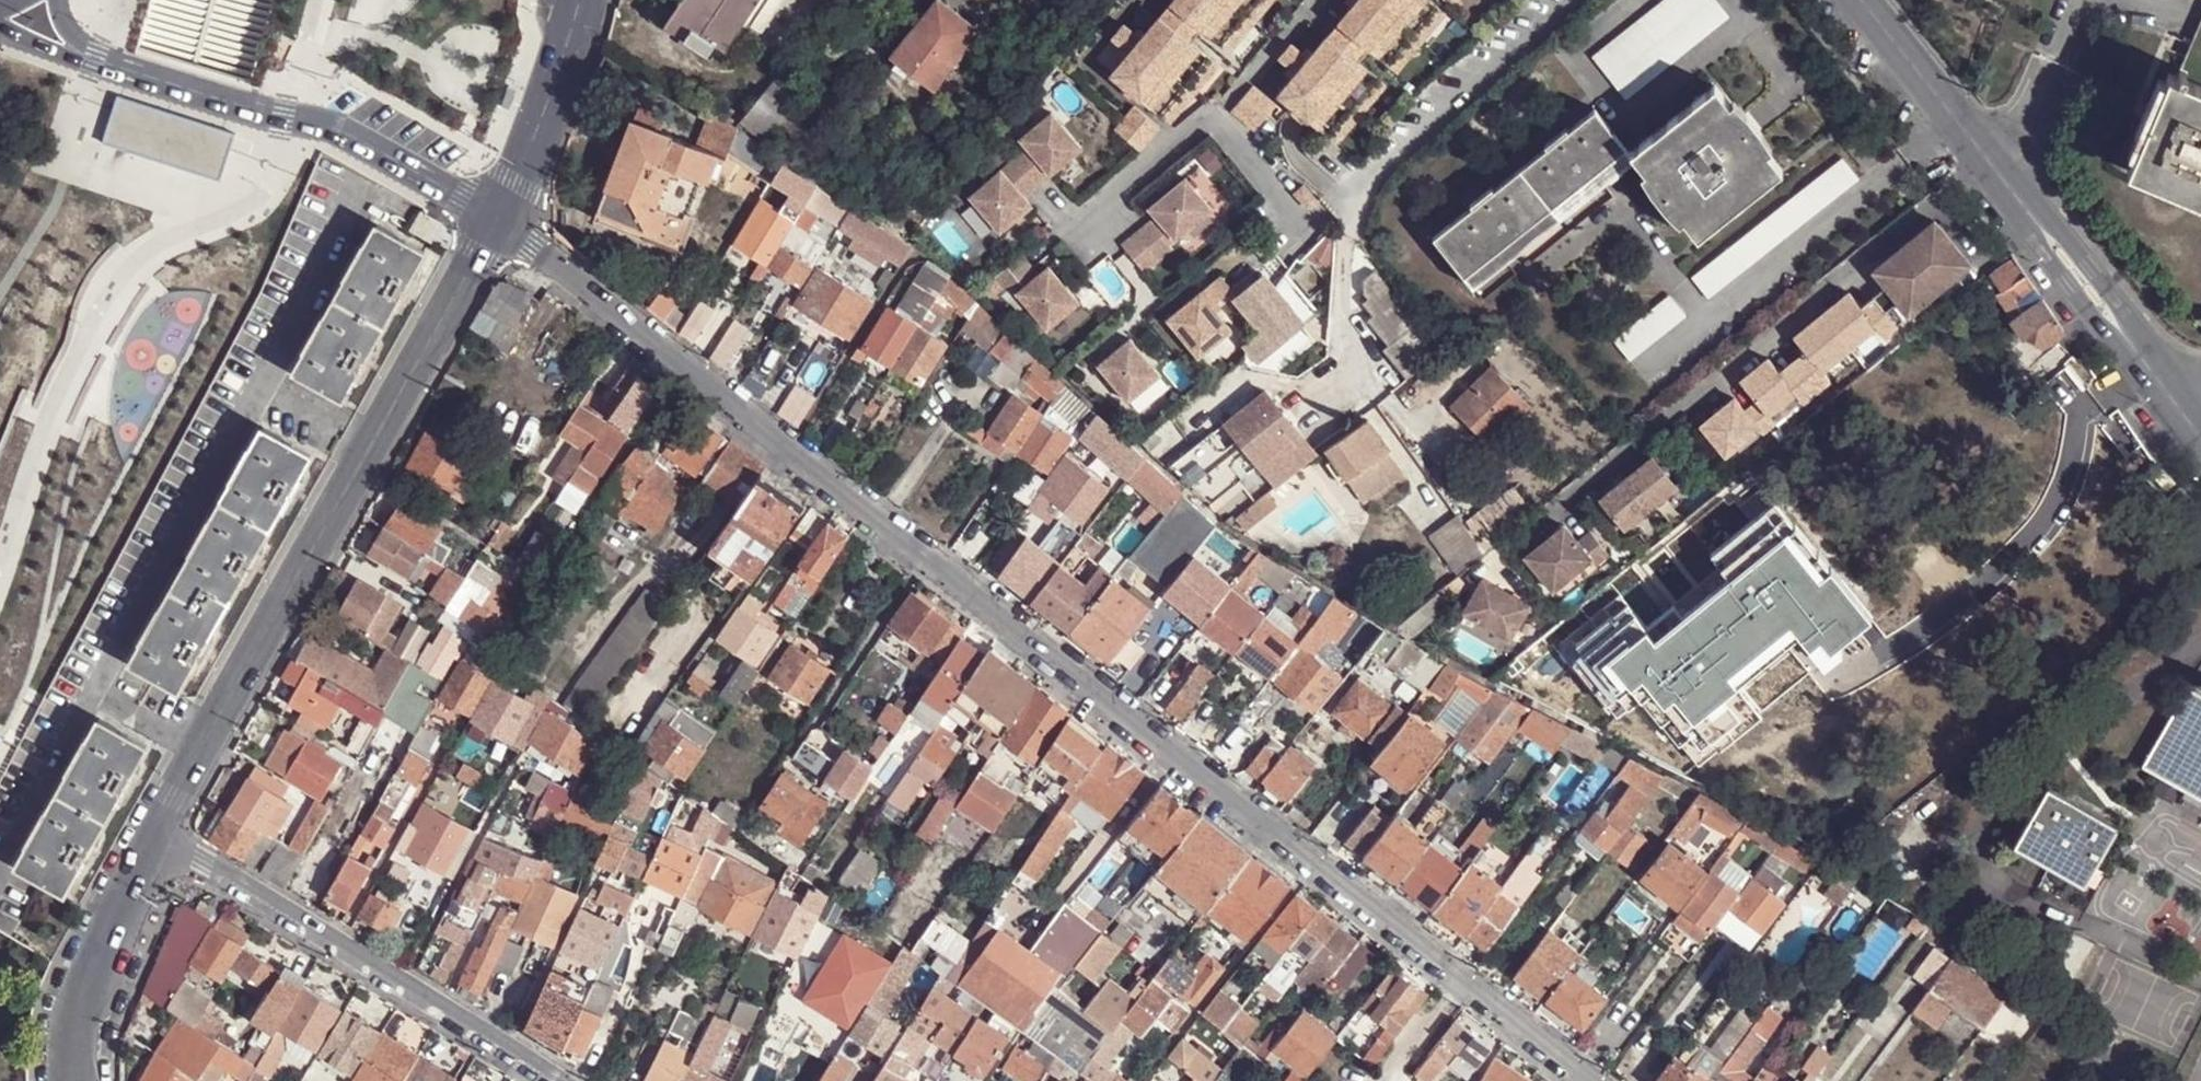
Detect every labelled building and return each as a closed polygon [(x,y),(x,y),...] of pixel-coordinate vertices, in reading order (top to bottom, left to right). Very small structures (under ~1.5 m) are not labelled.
[(672,11),(715,39),(725,46),(755,0),(679,0),(672,11)] [(931,88),(948,65),(953,59),(976,27),(975,27),(941,0),(933,0),(888,56),(931,88)] [(1172,2),(1203,28),(1223,44),(1259,0),(1174,0),(1172,2)] [(1223,44),(1232,52),(1276,0),(1259,0),(1223,44)] [(1340,23),(1370,48),(1390,64),(1439,5),(1432,0),(1359,0),(1340,23)] [(1627,99),(1731,15),(1719,0),(1663,0),(1593,56),(1627,99)] [(1203,28),(1172,2),(1161,15),(1192,41),(1203,28)] [(1439,5),(1390,64),(1399,72),(1448,13),(1439,5)] [(665,21),(707,50),(715,39),(672,11),(665,21)] [(1161,15),(1113,73),(1163,115),(1212,57),(1192,41),(1161,15)] [(1127,47),(1138,34),(1125,23),(1115,36),(1127,47)] [(1329,35),(1360,61),(1370,48),(1340,23),(1329,35)] [(1329,35),(1281,93),(1330,135),(1380,77),(1360,61),(1329,35)] [(1294,68),(1305,54),(1293,44),(1282,58),(1294,68)] [(1212,57),(1163,115),(1172,123),(1221,65),(1212,57)] [(957,63),(953,59),(948,65),(952,68),(957,63)] [(2128,169),(2200,200),(2200,87),(2183,79),(2187,72),(2181,69),(2177,77),(2170,73),(2166,80),(2134,153),(2128,169)] [(797,83),(781,70),(765,88),(782,101),(797,83)] [(1380,77),(1330,135),(1340,143),(1389,85),(1380,77)] [(2166,80),(2159,77),(2127,150),(2134,153),(2166,80)] [(1783,169),(1716,84),(1632,151),(1637,158),(1699,235),(1783,169)] [(1235,112),(1259,131),(1279,104),(1255,86),(1235,112)] [(782,101),(765,88),(743,115),(740,119),(764,137),(790,108),(782,101)] [(1037,88),(1030,96),(1038,102),(1044,95),(1037,88)] [(113,98),(101,135),(221,174),(232,141),(236,128),(116,89),(113,98)] [(596,209),(675,241),(688,209),(699,181),(706,183),(717,156),(723,159),(726,151),(769,179),(770,178),(779,164),(784,154),(736,124),(720,114),(710,108),(696,144),(660,129),(666,114),(639,103),(633,118),(632,118),(621,143),(616,158),(596,209)] [(743,115),(726,105),(720,114),(736,124),(740,119),(743,115)] [(1117,128),(1142,149),(1163,126),(1137,105),(1117,128)] [(1030,143),(1016,154),(1039,181),(1084,145),(1055,108),(1023,134),(1030,143)] [(1470,280),(1632,151),(1596,108),(1569,129),(1568,127),(1545,145),(1547,147),(1497,187),(1495,184),(1472,203),(1474,204),(1435,235),(1470,280)] [(614,141),(608,154),(616,158),(621,143),(614,141)] [(1632,151),(1470,280),(1475,286),(1637,158),(1632,151)] [(1016,154),(969,193),(999,230),(1033,202),(1025,193),(1039,181),(1016,154)] [(717,156),(706,183),(712,186),(723,159),(717,156)] [(1693,275),(1709,297),(1860,177),(1844,156),(1693,275)] [(779,207),(760,195),(731,242),(767,264),(792,222),(815,186),(779,164),(770,178),(789,190),(779,207)] [(1186,174),(1150,205),(1177,237),(1212,206),(1186,174)] [(1308,183),(1299,190),(1312,206),(1322,199),(1308,183)] [(792,222),(806,232),(810,225),(819,210),(839,223),(850,208),(816,185),(815,186),(792,222)] [(850,208),(839,223),(892,255),(898,259),(902,255),(913,249),(850,208)] [(678,253),(695,212),(688,209),(675,241),(596,209),(592,219),(678,253)] [(434,239),(444,222),(425,212),(414,228),(434,239)] [(1150,218),(1123,240),(1145,268),(1173,245),(1150,218)] [(298,369),(345,395),(363,366),(370,353),(403,293),(411,280),(427,251),(380,222),(370,241),(372,244),(353,278),(350,277),(329,315),(332,317),(313,349),(310,347),(298,369)] [(767,264),(798,284),(823,242),(806,232),(792,222),(767,264)] [(1885,287),(1909,316),(1970,266),(1934,222),(1873,272),(1885,287)] [(806,232),(823,242),(826,236),(810,225),(806,232)] [(1023,252),(995,274),(1007,288),(1013,283),(1034,265),(1023,252)] [(877,281),(883,285),(898,259),(892,255),(877,281)] [(2027,272),(2016,257),(1994,274),(1996,278),(2005,289),(2027,272)] [(905,290),(909,290),(913,293),(931,265),(923,261),(905,290)] [(1039,272),(1018,289),(1048,326),(1081,300),(1050,263),(1039,272)] [(1083,264),(1073,271),(1079,279),(1089,272),(1083,264)] [(948,276),(931,265),(913,293),(909,290),(896,310),(917,324),(929,305),(939,290),(948,276)] [(1034,265),(1013,283),(1018,289),(1039,272),(1034,265)] [(796,303),(847,336),(871,298),(847,283),(842,280),(819,266),(796,303)] [(1167,315),(1199,354),(1233,327),(1213,302),(1232,287),(1220,272),(1167,315)] [(2045,298),(2027,272),(2005,289),(1998,293),(2015,318),(2045,298)] [(1299,321),(1262,274),(1234,295),(1263,331),(1244,346),(1255,358),(1299,321)] [(948,276),(939,290),(956,305),(967,315),(976,303),(948,276)] [(484,308),(517,326),(535,293),(510,281),(501,277),(484,308)] [(1998,293),(2005,289),(1996,278),(1989,283),(1998,293)] [(667,279),(645,307),(676,332),(683,321),(687,315),(673,304),(683,291),(667,279)] [(415,284),(411,280),(403,293),(407,295),(415,284)] [(1885,287),(1873,297),(1897,326),(1909,316),(1885,287)] [(909,290),(905,290),(893,309),(896,310),(909,290)] [(956,305),(939,290),(929,305),(947,317),(948,317),(956,305)] [(1688,314),(1670,293),(1614,338),(1632,359),(1688,314)] [(1849,293),(1821,316),(1849,350),(1876,328),(1877,327),(1861,307),(1849,293)] [(1873,297),(1861,307),(1877,327),(1876,328),(1883,337),(1897,326),(1873,297)] [(683,321),(697,330),(712,307),(697,298),(687,315),(683,321)] [(2026,338),(2044,344),(2056,337),(2064,330),(2065,327),(2045,298),(2015,318),(2014,319),(2026,338)] [(976,303),(967,315),(961,325),(996,352),(1011,335),(976,303)] [(867,349),(891,364),(917,324),(896,310),(893,309),(888,305),(862,345),(859,343),(851,354),(859,361),(867,349)] [(929,305),(917,324),(936,335),(947,317),(929,305)] [(475,329),(503,348),(517,326),(484,308),(475,329)] [(1806,353),(1821,373),(1822,372),(1849,350),(1821,316),(1794,339),(1806,353)] [(897,367),(919,382),(946,342),(936,335),(917,324),(891,364),(884,375),(890,379),(897,367)] [(1003,358),(1018,370),(1030,352),(1011,335),(996,352),(1003,358)] [(1131,335),(1099,362),(1129,399),(1162,372),(1131,335)] [(732,346),(720,339),(709,357),(721,366),(732,346)] [(1036,358),(1030,352),(1018,370),(1023,375),(1036,358)] [(374,356),(370,353),(363,366),(366,367),(374,356)] [(1806,353),(1793,364),(1816,392),(1830,381),(1822,372),(1821,373),(1806,353)] [(997,364),(1013,379),(1018,370),(1003,358),(997,364)] [(1063,383),(1036,358),(1023,375),(1031,382),(1026,388),(1036,397),(1042,391),(1052,399),(1063,383)] [(1769,360),(1740,382),(1757,402),(1768,416),(1769,415),(1795,394),(1796,393),(1780,374),(1769,360)] [(1793,364),(1780,374),(1796,393),(1795,394),(1802,403),(1816,392),(1793,364)] [(639,373),(626,365),(615,382),(627,390),(639,374),(639,373)] [(1528,404),(1490,367),(1451,407),(1489,444),(1528,404)] [(1018,370),(1013,379),(1025,389),(1026,388),(1031,382),(1023,375),(1018,370)] [(612,414),(630,426),(656,385),(639,374),(627,390),(612,414)] [(627,390),(615,382),(600,405),(612,414),(627,390)] [(1083,425),(1092,411),(1063,383),(1052,399),(1082,428),(1083,425)] [(796,384),(778,411),(797,426),(815,397),(796,384)] [(1263,391),(1225,421),(1259,464),(1276,484),(1313,454),(1296,434),(1298,433),(1263,391)] [(1008,443),(1018,448),(1043,413),(1013,393),(988,429),(1008,443)] [(850,428),(866,404),(851,396),(836,419),(850,428)] [(871,399),(862,411),(871,417),(879,405),(871,399)] [(1734,399),(1701,426),(1726,457),(1759,430),(1745,412),(1734,399)] [(1757,402),(1745,412),(1759,430),(1763,436),(1777,424),(1769,415),(1768,416),(1757,402)] [(570,477),(607,423),(579,404),(559,431),(578,444),(555,477),(565,484),(570,477)] [(1043,413),(1073,434),(1077,429),(1049,404),(1044,412),(1043,413)] [(724,435),(691,410),(670,440),(665,446),(663,450),(670,454),(696,473),(724,435)] [(1124,440),(1092,411),(1083,425),(1092,433),(1112,453),(1114,451),(1124,440)] [(1018,448),(1048,469),(1073,434),(1043,413),(1018,448)] [(965,421),(960,428),(975,438),(981,427),(969,419),(965,421)] [(1346,479),(1364,505),(1406,475),(1367,420),(1325,450),(1335,464),(1346,479)] [(1259,464),(1225,421),(1199,440),(1198,439),(1167,462),(1213,497),(1232,485),(1259,464)] [(624,433),(607,423),(570,477),(587,490),(597,474),(624,433)] [(133,661),(181,688),(198,657),(207,644),(248,569),(256,556),(288,497),(296,485),(313,453),(266,425),(254,446),(258,449),(238,483),(235,480),(215,518),(217,520),(198,553),(196,552),(165,607),(168,608),(149,642),(145,640),(133,661)] [(1083,425),(1082,428),(1072,441),(1082,448),(1092,433),(1083,425)] [(1008,443),(988,429),(987,431),(981,427),(975,438),(1000,456),(1008,443)] [(665,446),(670,440),(653,429),(648,434),(647,433),(637,448),(647,455),(655,461),(663,450),(665,446)] [(472,455),(426,431),(406,465),(452,491),(468,462),(472,455)] [(766,465),(729,439),(702,478),(739,504),(762,471),(766,465)] [(1129,445),(1124,440),(1114,451),(1120,456),(1129,445)] [(1018,448),(1008,443),(1000,456),(1009,461),(1018,448)] [(1141,456),(1129,445),(1120,456),(1130,464),(1141,456)] [(608,508),(617,515),(622,508),(653,463),(655,461),(647,455),(637,448),(624,465),(599,501),(608,508)] [(653,463),(661,469),(670,454),(663,450),(655,461),(653,463)] [(1071,456),(1065,451),(1043,482),(1039,487),(1045,492),(1071,456)] [(1061,506),(1080,520),(1107,486),(1071,456),(1045,492),(1061,506)] [(1675,488),(1652,457),(1599,500),(1623,530),(1675,488)] [(1179,492),(1143,458),(1130,473),(1155,495),(1156,493),(1164,500),(1169,504),(1179,492)] [(468,462),(452,491),(451,493),(465,500),(482,470),(468,462)] [(622,508),(656,530),(683,486),(661,469),(653,463),(622,508)] [(1346,479),(1335,464),(1328,469),(1339,484),(1346,479)] [(2164,467),(2152,478),(2180,506),(2190,496),(2164,467)] [(807,503),(762,471),(739,504),(710,545),(726,556),(712,575),(726,585),(739,566),(753,576),(807,503)] [(1043,482),(1033,474),(1023,487),(1034,494),(1039,487),(1043,482)] [(570,477),(565,484),(562,489),(579,501),(587,490),(570,477)] [(299,486),(296,485),(288,497),(292,500),(299,486)] [(1029,502),(1050,520),(1061,506),(1045,492),(1039,487),(1034,494),(1029,502)] [(579,501),(562,489),(556,498),(572,510),(579,501)] [(1248,530),(1281,502),(1271,490),(1238,517),(1248,530)] [(1161,591),(1165,587),(1192,553),(1213,527),(1208,523),(1210,520),(1179,492),(1169,504),(1155,522),(1149,528),(1134,547),(1127,556),(1138,564),(1160,582),(1154,588),(1160,593),(1161,591)] [(440,524),(404,499),(385,528),(422,551),(433,534),(440,524)] [(1150,517),(1155,522),(1169,504),(1164,500),(1150,517)] [(1487,551),(1507,534),(1482,503),(1461,519),(1487,551)] [(1822,662),(1872,618),(1777,503),(1713,551),(1731,578),(1657,637),(1623,592),(1558,649),(1616,718),(1655,693),(1684,727),(1694,718),(1711,738),(1743,716),(1725,694),(1739,686),(1797,634),(1822,662)] [(830,519),(811,506),(798,524),(817,538),(830,519)] [(617,515),(608,508),(601,518),(611,524),(617,515)] [(495,530),(502,520),(487,510),(481,520),(495,530)] [(1140,521),(1149,528),(1155,522),(1150,517),(1146,514),(1140,521)] [(1457,514),(1428,535),(1451,568),(1480,546),(1457,514)] [(611,524),(601,518),(596,526),(601,529),(605,532),(611,524)] [(513,527),(502,519),(502,520),(495,530),(488,541),(498,548),(513,527)] [(820,576),(849,533),(830,519),(817,538),(810,549),(801,561),(812,570),(820,576)] [(1080,536),(1061,521),(1039,548),(1059,563),(1080,536)] [(1149,528),(1140,521),(1125,539),(1134,547),(1149,528)] [(817,538),(798,524),(791,536),(810,549),(817,538)] [(1577,542),(1563,525),(1524,556),(1552,591),(1590,560),(1595,565),(1609,554),(1590,531),(1577,542)] [(422,551),(385,528),(369,553),(406,575),(422,551)] [(557,543),(538,530),(520,556),(538,568),(540,568),(557,543)] [(1080,536),(1059,563),(1031,598),(1070,627),(1098,593),(1086,584),(1072,574),(1084,559),(1089,562),(1102,546),(1084,532),(1080,536)] [(452,546),(433,534),(422,551),(432,557),(442,564),(452,546)] [(1026,538),(999,572),(1031,598),(1059,563),(1039,548),(1026,538)] [(470,539),(458,558),(471,567),(477,557),(483,548),(470,539)] [(1253,574),(1278,593),(1288,582),(1295,573),(1284,566),(1259,550),(1258,549),(1249,560),(1259,567),(1253,574)] [(422,551),(406,575),(416,581),(427,564),(432,557),(422,551)] [(1161,591),(1200,622),(1228,587),(1230,583),(1192,553),(1165,587),(1161,591)] [(520,556),(519,555),(515,561),(509,571),(528,584),(538,568),(520,556)] [(259,558),(256,556),(248,569),(252,571),(259,558)] [(1070,627),(1108,659),(1150,607),(1149,606),(1123,584),(1131,576),(1129,575),(1138,564),(1127,556),(1111,576),(1098,593),(1070,627)] [(450,569),(442,564),(432,557),(427,564),(444,576),(450,569)] [(446,604),(444,607),(446,608),(493,642),(507,622),(481,603),(502,574),(477,557),(471,567),(464,578),(463,579),(446,604)] [(635,564),(625,557),(619,567),(630,573),(635,564)] [(471,567),(458,558),(450,569),(464,578),(471,567)] [(1249,560),(1230,583),(1228,587),(1237,594),(1253,574),(1259,567),(1249,560)] [(803,583),(812,570),(801,561),(792,575),(796,578),(803,583)] [(1111,576),(1100,567),(1086,584),(1098,593),(1111,576)] [(464,578),(450,569),(444,576),(430,594),(444,604),(446,604),(463,579),(464,578)] [(1031,598),(999,572),(993,579),(1025,604),(1031,598)] [(401,604),(356,578),(338,610),(367,627),(369,622),(384,631),(385,631),(401,604)] [(1510,639),(1530,605),(1483,578),(1463,612),(1467,615),(1507,638),(1510,639)] [(793,582),(789,579),(774,601),(781,605),(796,584),(793,582)] [(33,601),(50,613),(23,650),(38,660),(79,603),(47,580),(33,601)] [(1200,622),(1235,649),(1262,615),(1251,605),(1237,594),(1228,587),(1200,622)] [(667,605),(645,588),(562,704),(585,721),(667,605)] [(950,619),(913,590),(891,621),(912,637),(921,643),(928,649),(950,619)] [(1448,603),(1437,591),(1398,622),(1414,632),(1448,603)] [(764,605),(749,594),(740,607),(755,618),(764,605)] [(1353,658),(1355,660),(1366,648),(1384,627),(1332,596),(1329,601),(1317,615),(1316,617),(1312,621),(1326,632),(1324,635),(1336,644),(1353,658)] [(1305,631),(1292,623),(1294,622),(1274,606),(1265,617),(1296,642),(1305,631)] [(755,618),(740,607),(720,637),(757,661),(777,632),(755,618)] [(1316,617),(1304,607),(1294,622),(1292,623),(1305,631),(1312,621),(1316,617)] [(446,608),(441,615),(470,636),(488,650),(493,642),(446,608)] [(1235,649),(1269,676),(1296,642),(1265,617),(1262,615),(1235,649)] [(1507,638),(1467,615),(1460,627),(1500,650),(1507,638)] [(446,621),(438,616),(432,629),(439,633),(446,621)] [(964,630),(950,619),(928,649),(944,660),(961,634),(964,630)] [(416,662),(442,676),(454,654),(458,656),(468,638),(446,621),(439,633),(434,642),(429,639),(416,662)] [(1326,632),(1312,621),(1305,631),(1296,642),(1302,646),(1303,645),(1311,652),(1324,635),(1326,632)] [(369,622),(367,627),(364,632),(378,640),(384,631),(369,622)] [(429,628),(420,622),(407,645),(387,633),(382,643),(393,649),(411,659),(429,628)] [(1375,654),(1386,662),(1392,655),(1401,662),(1411,668),(1418,657),(1429,664),(1435,656),(1384,627),(1366,648),(1375,654)] [(985,653),(961,634),(944,660),(928,682),(910,710),(935,727),(937,723),(947,709),(955,697),(985,653)] [(921,643),(912,637),(901,650),(911,659),(921,643)] [(411,659),(393,649),(376,679),(307,639),(296,657),(327,675),(341,683),(364,696),(383,707),(411,659)] [(1296,642),(1269,676),(1275,680),(1302,646),(1296,642)] [(830,667),(794,643),(771,677),(807,701),(830,667)] [(210,647),(207,644),(198,657),(204,660),(210,647)] [(1323,661),(1340,675),(1353,658),(1336,644),(1323,661)] [(1275,680),(1312,709),(1340,675),(1323,661),(1311,652),(1303,645),(1302,646),(1275,680)] [(1012,666),(988,648),(985,653),(955,697),(964,705),(979,715),(1012,666)] [(1375,654),(1366,648),(1355,660),(1355,661),(1364,668),(1375,654)] [(500,662),(485,651),(476,666),(490,674),(493,676),(500,662)] [(1401,662),(1392,655),(1386,662),(1395,669),(1401,662)] [(324,680),(327,675),(296,657),(294,656),(283,677),(297,685),(288,701),(304,711),(306,712),(324,680)] [(1418,657),(1411,668),(1405,676),(1423,689),(1445,662),(1435,656),(1429,664),(1418,657)] [(476,666),(462,659),(450,680),(478,696),(490,674),(476,666)] [(759,669),(745,659),(723,692),(738,702),(759,669)] [(705,680),(710,674),(713,668),(701,660),(694,671),(705,680)] [(509,668),(500,662),(493,676),(491,680),(494,682),(502,686),(512,670),(509,668)] [(414,663),(408,672),(424,681),(437,688),(443,678),(414,663)] [(1165,705),(1181,718),(1214,676),(1198,663),(1165,705)] [(1431,687),(1445,697),(1451,688),(1482,703),(1494,687),(1461,671),(1461,670),(1447,663),(1431,687)] [(1035,685),(1012,666),(979,715),(971,728),(966,735),(989,753),(1003,734),(1035,685)] [(705,680),(694,671),(689,679),(706,691),(711,684),(705,680)] [(424,681),(408,672),(387,711),(402,720),(424,681)] [(715,677),(710,674),(705,680),(711,684),(715,677)] [(928,682),(915,674),(895,704),(908,713),(910,710),(928,682)] [(341,683),(327,675),(324,680),(337,688),(341,683)] [(1393,705),(1357,678),(1332,711),(1344,719),(1356,728),(1368,738),(1369,737),(1393,705)] [(324,680),(306,712),(326,723),(331,725),(344,701),(334,695),(337,688),(324,680)] [(450,680),(439,699),(467,714),(478,696),(450,680)] [(494,682),(473,719),(522,748),(542,709),(527,700),(502,686),(494,682)] [(364,696),(341,683),(337,688),(334,695),(344,701),(357,708),(364,696)] [(549,695),(536,685),(527,700),(542,709),(549,695)] [(1070,711),(1035,685),(1003,734),(1023,750),(1036,761),(1039,757),(1070,711)] [(2143,764),(2200,797),(2200,694),(2187,686),(2143,764)] [(1533,706),(1494,687),(1482,703),(1475,712),(1457,735),(1491,762),(1519,724),(1533,706)] [(1451,688),(1445,697),(1475,712),(1482,703),(1451,688)] [(434,700),(422,693),(406,720),(419,727),(420,724),(434,700)] [(365,714),(376,721),(383,707),(364,696),(357,708),(365,714)] [(551,696),(546,706),(547,706),(556,713),(562,704),(551,696)] [(964,705),(955,697),(947,709),(956,717),(964,705)] [(664,718),(701,745),(710,730),(665,698),(656,712),(664,718)] [(1416,698),(1405,712),(1407,714),(1416,721),(1427,707),(1416,698)] [(879,720),(896,732),(908,713),(895,704),(891,702),(879,720)] [(1405,712),(1394,703),(1393,705),(1369,737),(1379,745),(1381,747),(1407,714),(1405,712)] [(979,715),(964,705),(956,717),(958,719),(971,728),(979,715)] [(556,713),(547,706),(529,740),(572,771),(577,774),(578,773),(596,741),(556,713)] [(1519,724),(1554,751),(1560,743),(1573,727),(1533,706),(1519,724)] [(956,717),(947,709),(937,723),(950,731),(958,719),(956,717)] [(317,733),(320,735),(326,723),(306,712),(304,711),(298,722),(317,733)] [(1108,742),(1070,711),(1039,757),(1075,785),(1108,742)] [(664,718),(656,712),(644,729),(652,735),(664,718)] [(356,756),(376,721),(365,714),(345,749),(356,756)] [(1409,785),(1443,743),(1416,721),(1407,714),(1381,747),(1373,757),(1409,785)] [(19,865),(66,890),(83,860),(90,848),(124,789),(131,776),(148,745),(102,718),(90,737),(94,741),(74,774),(71,773),(50,810),(53,812),(33,847),(30,845),(19,865)] [(701,745),(664,718),(652,735),(643,746),(654,754),(672,767),(684,776),(705,747),(701,745)] [(1356,728),(1344,719),(1340,726),(1351,734),(1356,728)] [(298,722),(294,730),(306,737),(312,741),(317,733),(298,722)] [(950,731),(937,723),(935,727),(929,736),(942,743),(945,737),(950,731)] [(409,745),(430,757),(433,751),(429,749),(437,733),(420,724),(419,727),(409,745)] [(284,774),(306,737),(294,730),(289,727),(266,764),(284,774)] [(1560,743),(1574,750),(1584,733),(1573,727),(1560,743)] [(626,751),(634,758),(643,746),(652,735),(644,729),(626,751)] [(701,745),(705,747),(713,733),(710,730),(701,745)] [(957,736),(950,731),(945,737),(952,741),(957,736)] [(320,735),(317,733),(312,741),(330,751),(335,744),(320,735)] [(890,741),(879,734),(869,750),(879,756),(890,741)] [(1023,750),(1003,734),(989,753),(979,768),(1000,782),(1011,767),(1023,750)] [(1289,745),(1293,739),(1287,735),(1281,743),(1273,737),(1267,746),(1280,756),(1289,745)] [(942,743),(929,736),(908,768),(919,774),(924,777),(934,783),(954,752),(942,743)] [(312,741),(306,737),(284,774),(321,795),(343,759),(330,751),(312,741)] [(814,744),(805,738),(799,747),(794,756),(802,762),(814,744)] [(1143,771),(1108,742),(1075,785),(1091,799),(1111,814),(1143,771)] [(335,744),(330,751),(343,759),(352,764),(356,756),(345,749),(335,744)] [(837,761),(814,744),(802,762),(852,797),(864,780),(837,761)] [(1267,746),(1267,744),(1247,769),(1262,780),(1263,778),(1280,756),(1267,746)] [(1315,765),(1289,745),(1280,756),(1263,778),(1288,799),(1315,765)] [(1630,756),(1609,745),(1598,759),(1619,771),(1630,756)] [(864,780),(873,765),(847,746),(837,761),(864,780)] [(431,760),(409,747),(391,779),(402,784),(408,776),(414,778),(419,781),(431,760)] [(1036,761),(1023,750),(1011,767),(1020,773),(1025,779),(1037,761),(1036,761)] [(672,767),(654,754),(646,765),(663,777),(664,777),(672,767)] [(1630,756),(1619,771),(1638,782),(1649,765),(1630,756)] [(482,773),(462,762),(455,774),(475,786),(478,781),(482,773)] [(646,765),(641,762),(620,807),(636,814),(643,818),(663,777),(646,765)] [(287,784),(255,765),(248,776),(281,795),(287,784)] [(784,773),(791,777),(796,770),(789,765),(784,773)] [(1649,765),(1638,782),(1633,788),(1646,798),(1647,799),(1650,795),(1659,783),(1666,774),(1649,765)] [(919,774),(908,768),(899,781),(910,788),(919,774)] [(1000,782),(979,768),(959,799),(959,801),(969,807),(986,819),(995,824),(1016,792),(1010,788),(1000,782)] [(791,777),(798,782),(803,775),(796,770),(791,777)] [(572,793),(564,787),(535,771),(528,785),(537,791),(544,798),(533,819),(535,820),(531,827),(551,838),(559,821),(572,793)] [(572,771),(564,787),(572,793),(574,791),(579,779),(580,776),(578,773),(577,774),(572,771)] [(791,777),(784,773),(762,804),(786,820),(794,825),(815,793),(798,782),(791,777)] [(1025,779),(1020,773),(1010,788),(1016,792),(1025,779)] [(889,798),(904,808),(924,777),(919,774),(910,788),(899,781),(889,798)] [(1666,774),(1659,783),(1694,801),(1701,791),(1666,774)] [(1470,788),(1475,782),(1466,775),(1461,781),(1470,788)] [(136,779),(131,776),(124,789),(129,791),(136,779)] [(281,795),(248,776),(228,808),(262,828),(281,795)] [(391,779),(380,798),(395,806),(398,808),(414,778),(408,776),(402,784),(391,779)] [(1461,781),(1458,778),(1441,800),(1455,810),(1470,788),(1461,781)] [(579,779),(574,791),(583,795),(590,783),(579,779)] [(484,784),(478,781),(475,786),(481,789),(484,784)] [(1427,788),(1420,783),(1416,788),(1423,793),(1427,788)] [(1197,813),(1161,784),(1127,826),(1139,835),(1151,845),(1164,855),(1197,813)] [(1091,799),(1075,785),(1061,806),(1076,816),(1078,818),(1080,819),(1083,817),(1092,804),(1091,799)] [(2048,785),(2014,845),(2085,886),(2119,826),(2048,785)] [(1633,788),(1631,787),(1618,805),(1608,818),(1607,820),(1596,813),(1584,828),(1608,848),(1646,798),(1633,788)] [(1347,841),(1364,855),(1395,816),(1405,801),(1408,798),(1394,788),(1382,795),(1347,841)] [(1405,801),(1412,806),(1423,793),(1416,788),(1408,798),(1405,801)] [(535,820),(533,819),(544,798),(537,791),(522,823),(531,827),(535,820)] [(583,795),(574,791),(572,793),(559,821),(605,839),(607,834),(619,809),(583,795)] [(1671,831),(1684,841),(1702,817),(1728,832),(1742,815),(1701,791),(1694,801),(1671,831)] [(681,795),(674,792),(671,800),(678,803),(681,795)] [(921,833),(933,839),(959,801),(959,799),(948,792),(921,833)] [(794,825),(786,820),(777,834),(794,847),(825,801),(815,793),(794,825)] [(329,805),(315,797),(289,844),(302,852),(329,805)] [(395,806),(380,798),(372,811),(387,820),(395,806)] [(729,824),(732,826),(739,814),(717,798),(709,810),(719,817),(729,824)] [(1083,817),(1080,819),(1097,831),(1111,814),(1091,799),(1092,804),(1083,817)] [(1416,831),(1429,842),(1436,833),(1438,831),(1447,818),(1455,810),(1441,800),(1439,799),(1416,831)] [(431,807),(422,801),(409,821),(419,827),(431,807)] [(1412,806),(1405,801),(1395,816),(1398,818),(1402,814),(1405,815),(1412,806)] [(1076,816),(1061,806),(1020,867),(1033,876),(1035,877),(1076,816)] [(474,831),(431,807),(419,827),(406,850),(451,875),(474,831)] [(636,814),(620,807),(619,809),(607,834),(622,841),(626,832),(627,832),(636,814)] [(262,828),(228,808),(210,836),(243,857),(262,828)] [(719,817),(709,810),(701,826),(713,832),(719,817)] [(1447,818),(1453,823),(1460,814),(1455,810),(1447,818)] [(387,820),(372,811),(363,829),(368,832),(384,842),(395,824),(387,820)] [(1250,854),(1197,813),(1164,855),(1158,863),(1211,904),(1250,854)] [(627,832),(636,834),(643,818),(636,814),(627,832)] [(1364,855),(1399,881),(1429,842),(1416,831),(1398,818),(1395,816),(1364,855)] [(729,824),(719,817),(713,832),(711,835),(721,840),(729,824)] [(1438,831),(1447,837),(1456,825),(1453,823),(1447,818),(1438,831)] [(1463,855),(1470,860),(1476,853),(1478,851),(1487,839),(1497,826),(1487,818),(1463,850),(1463,855)] [(1748,819),(1742,827),(1749,831),(1765,840),(1767,838),(1772,841),(1776,834),(1748,819)] [(419,827),(409,821),(396,843),(406,850),(419,827)] [(1610,849),(1627,862),(1627,861),(1647,836),(1630,823),(1610,849)] [(524,842),(545,849),(551,838),(531,827),(524,842)] [(273,835),(262,828),(257,837),(267,844),(273,835)] [(351,847),(358,851),(366,837),(364,837),(368,832),(363,829),(362,828),(351,847)] [(1608,848),(1584,828),(1573,842),(1599,862),(1610,849),(1608,848)] [(626,843),(653,856),(658,845),(636,834),(627,832),(626,832),(622,841),(626,843)] [(703,854),(664,833),(658,845),(653,856),(644,875),(682,896),(703,854)] [(1445,840),(1436,833),(1429,842),(1438,849),(1445,840)] [(622,841),(607,834),(605,839),(597,856),(616,865),(618,863),(626,843),(622,841)] [(289,844),(273,835),(267,844),(275,848),(297,861),(302,852),(289,844)] [(1151,845),(1139,835),(1132,846),(1144,855),(1151,845)] [(1647,836),(1627,861),(1637,868),(1656,842),(1647,836)] [(267,844),(257,837),(243,857),(243,860),(253,867),(267,844)] [(337,851),(316,837),(306,855),(327,868),(337,851)] [(1781,837),(1776,843),(1753,874),(1755,876),(1760,879),(1779,853),(1805,868),(1814,856),(1781,837)] [(1457,863),(1463,855),(1445,840),(1438,849),(1457,863)] [(1364,855),(1347,841),(1340,851),(1357,865),(1364,855)] [(1644,877),(1679,904),(1706,869),(1671,841),(1644,877)] [(1424,901),(1434,908),(1464,870),(1457,863),(1438,849),(1429,842),(1399,881),(1424,901)] [(541,859),(501,843),(492,864),(500,868),(531,879),(541,859)] [(653,856),(626,843),(618,863),(644,875),(653,856)] [(776,843),(769,852),(788,865),(801,874),(808,864),(776,843)] [(1544,850),(1535,843),(1503,885),(1498,893),(1507,899),(1515,888),(1517,889),(1531,869),(1530,868),(1544,850)] [(777,881),(707,844),(703,854),(682,896),(750,931),(777,881)] [(882,861),(861,847),(839,879),(860,893),(882,861)] [(95,851),(90,848),(83,860),(88,863),(95,851)] [(297,861),(275,848),(262,871),(284,885),(297,861)] [(326,894),(348,907),(376,856),(370,853),(365,862),(349,853),(326,894)] [(1489,874),(1495,867),(1476,853),(1470,860),(1489,874)] [(1211,904),(1210,905),(1250,936),(1290,886),(1250,854),(1211,904)] [(1457,863),(1464,870),(1470,860),(1463,855),(1457,863)] [(556,862),(542,857),(541,859),(531,879),(534,881),(539,873),(550,878),(556,862)] [(473,858),(445,911),(474,924),(491,888),(500,868),(492,864),(473,858)] [(1434,908),(1466,933),(1498,893),(1503,885),(1489,874),(1470,860),(1464,870),(1434,908)] [(412,870),(395,861),(388,874),(405,883),(412,870)] [(1211,904),(1158,863),(1142,883),(1195,925),(1205,912),(1210,905),(1211,904)] [(833,881),(808,864),(801,874),(817,885),(826,892),(833,881)] [(801,874),(788,865),(777,888),(789,894),(801,874)] [(1020,867),(1013,877),(1027,887),(1034,879),(1032,877),(1033,876),(1020,867)] [(531,879),(500,868),(491,888),(522,900),(531,879)] [(584,873),(574,869),(568,886),(577,891),(584,873)] [(514,925),(553,943),(577,891),(568,886),(550,878),(539,873),(534,881),(514,925)] [(801,874),(789,894),(808,904),(817,885),(801,874)] [(1732,907),(1763,930),(1786,899),(1760,879),(1755,876),(1732,907)] [(417,878),(405,898),(431,914),(442,893),(417,878)] [(1835,878),(1825,893),(1840,904),(1851,889),(1835,878)] [(1683,907),(1711,928),(1740,890),(1725,879),(1710,898),(1697,887),(1683,907)] [(635,896),(603,881),(599,890),(596,897),(599,899),(610,904),(627,912),(635,896)] [(1409,910),(1414,914),(1424,901),(1399,881),(1390,894),(1409,910)] [(1556,900),(1564,906),(1578,888),(1570,882),(1556,900)] [(826,892),(817,885),(808,904),(820,911),(828,893),(826,892)] [(599,890),(591,887),(586,893),(596,897),(599,890)] [(375,894),(371,892),(358,913),(386,929),(398,909),(387,903),(391,895),(379,888),(375,894)] [(754,934),(797,956),(820,911),(808,904),(789,894),(777,888),(754,934)] [(1265,935),(1285,952),(1292,942),(1319,908),(1299,892),(1265,935)] [(596,897),(586,893),(580,907),(592,912),(599,899),(596,897)] [(1466,933),(1487,949),(1518,908),(1507,899),(1498,893),(1466,933)] [(200,898),(195,907),(209,916),(214,907),(200,898)] [(180,904),(143,991),(166,1004),(176,988),(194,1001),(204,986),(212,971),(191,959),(212,926),(215,920),(209,916),(195,907),(186,902),(180,904)] [(1086,917),(1067,902),(1047,928),(1083,957),(1103,931),(1086,917)] [(461,979),(480,989),(491,963),(505,936),(517,909),(512,907),(502,903),(481,947),(477,944),(461,979)] [(657,932),(664,935),(670,922),(678,906),(671,903),(657,932)] [(627,912),(610,904),(605,918),(621,925),(627,912)] [(1210,905),(1205,912),(1211,918),(1244,943),(1250,936),(1210,905)] [(1007,915),(995,906),(986,919),(997,928),(1007,915)] [(1086,917),(1103,931),(1112,920),(1095,906),(1086,917)] [(592,912),(580,907),(562,946),(601,965),(621,925),(605,918),(592,912)] [(1683,907),(1675,918),(1683,924),(1681,927),(1688,933),(1690,930),(1703,939),(1711,928),(1683,907)] [(1763,930),(1732,907),(1722,921),(1752,944),(1763,930)] [(1292,942),(1312,958),(1339,924),(1319,908),(1292,942)] [(445,984),(474,924),(445,911),(443,915),(447,917),(444,924),(440,922),(435,932),(451,940),(440,966),(435,963),(428,974),(445,984)] [(1201,929),(1211,918),(1205,912),(1195,925),(1201,929)] [(1907,925),(1921,935),(1932,920),(1917,912),(1907,925)] [(248,934),(218,916),(215,920),(212,926),(242,944),(248,935),(248,934)] [(970,943),(934,916),(911,951),(919,956),(924,960),(934,944),(944,950),(933,966),(948,976),(970,943)] [(958,983),(997,928),(986,919),(970,943),(948,976),(958,983)] [(684,928),(670,922),(664,935),(659,946),(672,952),(684,928)] [(1521,944),(1532,953),(1550,930),(1537,922),(1521,944)] [(1312,958),(1332,974),(1360,940),(1339,924),(1312,958)] [(242,944),(212,926),(191,959),(212,971),(221,978),(230,964),(242,944)] [(1109,935),(1103,931),(1083,957),(1074,968),(1101,989),(1086,1008),(1113,1030),(1122,1018),(1137,999),(1127,991),(1100,971),(1132,932),(1127,927),(1124,931),(1117,926),(1109,935)] [(1032,1013),(1040,1001),(1046,999),(1050,993),(1051,986),(1059,974),(1029,951),(997,928),(958,983),(1024,1031),(1035,1015),(1032,1013)] [(1047,928),(1029,951),(1059,974),(1066,978),(1074,968),(1083,957),(1047,928)] [(659,946),(664,935),(657,932),(651,929),(645,942),(658,948),(659,946)] [(1516,975),(1546,999),(1570,967),(1576,959),(1580,954),(1562,940),(1550,930),(1532,953),(1516,975)] [(1570,930),(1562,940),(1580,954),(1587,944),(1570,930)] [(1275,964),(1285,952),(1265,935),(1255,948),(1275,964)] [(523,945),(505,936),(491,963),(510,972),(523,945)] [(1332,974),(1346,985),(1372,951),(1360,940),(1332,974)] [(1965,966),(1972,956),(1966,951),(1970,944),(1967,941),(1954,959),(1965,966)] [(1275,964),(1256,988),(1276,1003),(1294,980),(1304,967),(1312,958),(1292,942),(1285,952),(1275,964)] [(281,969),(242,944),(230,964),(247,975),(253,979),(269,989),(281,969)] [(885,996),(891,1000),(913,967),(919,956),(911,951),(904,947),(876,991),(885,996)] [(1916,977),(1931,989),(1953,959),(1937,948),(1916,977)] [(563,1046),(564,1045),(591,987),(575,980),(558,971),(565,958),(558,954),(545,982),(526,1023),(546,1037),(563,1046)] [(1172,955),(1156,975),(1196,1005),(1226,966),(1215,956),(1199,976),(1172,955)] [(544,961),(537,958),(533,966),(540,970),(544,961)] [(1312,958),(1304,967),(1325,983),(1332,974),(1312,958)] [(1593,984),(1599,976),(1576,959),(1570,967),(1593,984)] [(1984,1025),(2006,996),(1991,985),(1965,966),(1954,959),(1953,959),(1931,989),(1954,1005),(1984,1025)] [(1304,967),(1294,980),(1315,997),(1322,987),(1325,983),(1304,967)] [(1546,999),(1584,1028),(1607,995),(1593,984),(1570,967),(1546,999)] [(1393,968),(1378,987),(1406,1010),(1411,1014),(1427,995),(1393,968)] [(302,983),(281,969),(269,989),(256,1009),(270,1019),(279,1024),(302,983)] [(2003,969),(1991,985),(2006,996),(2019,980),(2003,969)] [(221,978),(212,971),(204,986),(213,992),(221,978)] [(1059,974),(1051,986),(1050,993),(1046,999),(1040,1001),(1032,1013),(1035,1015),(1049,998),(1050,999),(1059,987),(1066,978),(1059,974)] [(1325,983),(1322,987),(1336,997),(1346,985),(1332,974),(1325,983)] [(253,979),(247,975),(244,979),(250,984),(253,979)] [(1081,978),(1072,990),(1082,998),(1091,986),(1081,978)] [(1127,991),(1137,999),(1147,986),(1137,978),(1127,991)] [(480,989),(461,979),(455,991),(463,995),(473,1002),(480,989)] [(1137,999),(1122,1018),(1137,1030),(1144,1035),(1162,1012),(1174,996),(1153,980),(1147,986),(1137,999)] [(339,1006),(302,983),(279,1024),(278,1026),(283,1029),(312,1047),(339,1006)] [(979,1015),(936,985),(914,1017),(911,1022),(924,1032),(931,1036),(948,1047),(956,1053),(979,1015)] [(213,992),(204,986),(194,1001),(204,1006),(213,992)] [(609,996),(591,987),(564,1045),(580,1054),(609,996)] [(1086,1008),(1059,987),(1050,999),(1049,998),(1035,1015),(1024,1031),(1036,1039),(1056,1054),(1070,1064),(1081,1071),(1113,1030),(1086,1008)] [(1364,1004),(1383,1021),(1392,1009),(1401,1016),(1406,1010),(1378,987),(1364,1004)] [(194,1001),(176,988),(166,1004),(185,1019),(193,1023),(203,1008),(204,1006),(194,1001)] [(1937,1029),(1954,1005),(1931,989),(1914,1010),(1937,1029)] [(760,1005),(726,990),(723,996),(715,1012),(732,1019),(750,1027),(760,1005)] [(700,1014),(712,1018),(715,1012),(723,996),(711,991),(700,1014)] [(885,996),(876,991),(869,1001),(877,1007),(885,996)] [(1219,993),(1204,1012),(1224,1028),(1238,1010),(1219,993)] [(1162,1012),(1179,1025),(1192,1009),(1174,996),(1162,1012)] [(877,1007),(869,1001),(867,1005),(850,1032),(866,1043),(882,1053),(901,1023),(877,1007)] [(1768,1003),(1762,1011),(1771,1018),(1772,1018),(1778,1010),(1768,1003)] [(1238,1010),(1224,1028),(1244,1043),(1250,1036),(1261,1021),(1242,1006),(1238,1010)] [(197,1026),(216,1038),(222,1028),(225,1024),(203,1008),(193,1023),(197,1026)] [(381,1031),(344,1008),(317,1052),(354,1074),(381,1031)] [(707,1027),(712,1018),(700,1014),(680,1008),(644,1080),(647,1080),(680,1080),(689,1063),(699,1044),(707,1027)] [(1339,1035),(1306,1008),(1288,1029),(1274,1048),(1282,1055),(1298,1068),(1308,1075),(1338,1037),(1339,1035)] [(1411,1014),(1406,1010),(1401,1016),(1392,1009),(1383,1021),(1388,1024),(1397,1032),(1411,1014)] [(1771,1018),(1762,1011),(1751,1027),(1758,1032),(1760,1034),(1771,1018)] [(732,1019),(715,1012),(712,1018),(707,1027),(724,1035),(732,1019)] [(1010,1035),(979,1015),(956,1053),(967,1060),(986,1072),(1010,1035)] [(1120,1074),(1109,1066),(1137,1030),(1122,1018),(1113,1030),(1081,1071),(1096,1080),(1114,1080),(1116,1079),(1120,1074)] [(193,1023),(185,1019),(161,1054),(174,1062),(197,1026),(193,1023)] [(279,1024),(270,1019),(246,1058),(256,1064),(278,1026),(279,1024)] [(1457,1019),(1441,1038),(1451,1046),(1477,1066),(1492,1046),(1457,1019)] [(924,1032),(911,1022),(903,1035),(916,1043),(924,1032)] [(1745,1035),(1729,1023),(1708,1052),(1700,1046),(1687,1065),(1675,1057),(1657,1080),(1711,1080),(1720,1069),(1733,1051),(1745,1035)] [(1397,1032),(1388,1024),(1362,1056),(1372,1064),(1397,1032)] [(1255,1053),(1264,1060),(1274,1048),(1288,1029),(1283,1025),(1280,1029),(1276,1026),(1261,1045),(1255,1053)] [(174,1062),(197,1078),(211,1057),(227,1066),(231,1069),(240,1055),(230,1048),(216,1038),(197,1026),(174,1062)] [(256,1064),(269,1073),(282,1047),(284,1043),(283,1029),(278,1026),(256,1064)] [(724,1035),(707,1027),(699,1044),(715,1052),(724,1035)] [(746,1035),(751,1038),(756,1029),(750,1027),(746,1035)] [(1754,1036),(1758,1032),(1751,1027),(1748,1031),(1754,1036)] [(222,1028),(216,1038),(230,1048),(237,1038),(222,1028)] [(283,1029),(284,1043),(282,1047),(303,1061),(312,1047),(283,1029)] [(381,1031),(354,1074),(350,1080),(401,1080),(418,1054),(381,1031)] [(1737,1069),(1758,1039),(1754,1036),(1748,1031),(1745,1035),(1733,1051),(1720,1069),(1731,1078),(1737,1069)] [(850,1032),(818,1080),(842,1080),(853,1064),(866,1043),(850,1032)] [(931,1036),(924,1032),(916,1043),(923,1048),(931,1036)] [(916,1043),(903,1035),(885,1062),(905,1075),(911,1067),(923,1048),(916,1043)] [(1170,1055),(1196,1076),(1202,1080),(1247,1080),(1264,1060),(1255,1053),(1245,1044),(1235,1057),(1245,1066),(1236,1077),(1226,1068),(1185,1036),(1170,1055)] [(1255,1053),(1261,1045),(1250,1036),(1244,1043),(1245,1044),(1255,1053)] [(1431,1050),(1442,1058),(1451,1046),(1441,1038),(1431,1050)] [(1056,1054),(1036,1039),(1028,1053),(1049,1066),(1056,1054)] [(882,1053),(866,1043),(853,1064),(863,1069),(870,1058),(876,1063),(882,1053)] [(689,1063),(709,1072),(718,1053),(715,1052),(699,1044),(689,1063)] [(1017,1046),(1005,1064),(1031,1080),(1040,1080),(1046,1071),(1049,1066),(1028,1053),(1017,1046)] [(1431,1050),(1413,1072),(1426,1080),(1433,1080),(1434,1080),(1445,1066),(1465,1080),(1477,1066),(1451,1046),(1442,1058),(1431,1050)] [(956,1053),(948,1047),(942,1058),(948,1063),(956,1053)] [(1800,1080),(1811,1080),(1830,1055),(1819,1047),(1796,1077),(1800,1080)] [(1274,1048),(1264,1060),(1273,1066),(1282,1055),(1274,1048)] [(156,1050),(137,1080),(202,1080),(197,1078),(174,1062),(161,1054),(156,1050)] [(991,1075),(986,1072),(980,1074),(968,1066),(967,1060),(956,1053),(948,1063),(937,1080),(987,1080),(991,1075)] [(418,1054),(401,1080),(453,1080),(456,1077),(418,1054)] [(1046,1071),(1062,1078),(1070,1064),(1056,1054),(1049,1066),(1046,1071)] [(246,1058),(240,1055),(231,1069),(248,1079),(256,1064),(246,1058)] [(1479,1080),(1532,1080),(1533,1079),(1495,1056),(1479,1080)] [(197,1078),(202,1080),(218,1080),(227,1066),(211,1057),(197,1078)] [(1245,1066),(1235,1057),(1226,1068),(1236,1077),(1245,1066)] [(876,1063),(870,1058),(863,1069),(859,1074),(866,1079),(876,1063)] [(986,1072),(967,1060),(968,1066),(980,1074),(986,1072)] [(885,1062),(873,1080),(901,1080),(905,1075),(885,1062)] [(689,1063),(680,1080),(729,1080),(709,1072),(689,1063)] [(256,1064),(248,1079),(246,1080),(264,1080),(269,1073),(256,1064)] [(1288,1080),(1303,1080),(1308,1075),(1298,1068),(1288,1080)] [(1731,1078),(1720,1069),(1711,1080),(1735,1080),(1731,1078)] [(1737,1069),(1731,1078),(1735,1080),(1751,1080),(1737,1069)] [(301,1078),(291,1071),(286,1079),(289,1080),(299,1080),(301,1078)] [(1062,1078),(1046,1071),(1040,1080),(1067,1080),(1062,1078)]
